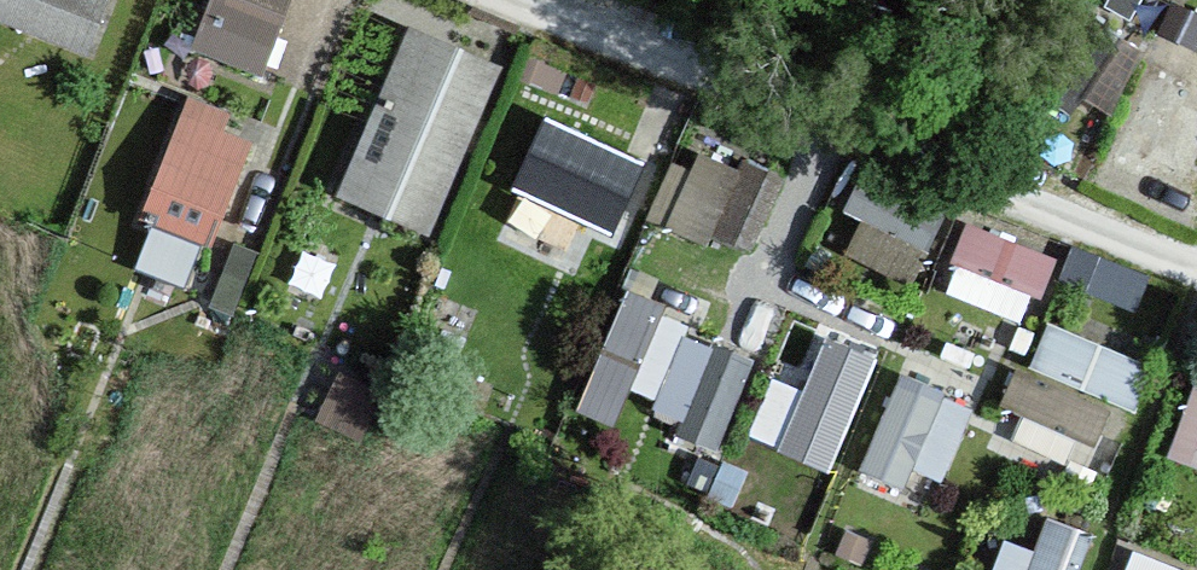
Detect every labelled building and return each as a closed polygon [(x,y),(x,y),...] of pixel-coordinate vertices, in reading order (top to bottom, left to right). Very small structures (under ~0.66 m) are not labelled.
[(89,58),(110,0),(0,0),(0,27),(89,58)] [(192,49),(259,75),(288,0),(211,0),(192,49)] [(501,67),(408,28),(334,201),(427,241),(501,67)] [(1189,183),(1196,159),(1196,87),(1148,70),(1116,157),(1189,183)] [(253,132),(185,107),(142,222),(210,247),(253,132)] [(638,200),(656,159),(538,107),(520,148),(638,200)] [(756,250),(783,176),(701,146),(674,219),(756,250)] [(1036,317),(1059,248),(968,218),(945,287),(1036,317)] [(1141,305),(1154,273),(1094,249),(1081,281),(1141,305)] [(1051,317),(1033,366),(1133,404),(1151,355),(1051,317)] [(634,404),(730,432),(755,346),(660,318),(634,404)] [(868,458),(943,488),(979,399),(904,369),(868,458)] [(343,370),(325,415),(364,429),(382,384),(343,370)] [(829,371),(799,462),(834,474),(865,383),(829,371)] [(1178,438),(1196,445),(1196,382),(1178,438)] [(1042,543),(1003,532),(993,569),(1080,569),(1093,524),(1051,512),(1042,543)] [(1127,569),(1196,569),(1196,567),(1137,544),(1127,569)]
